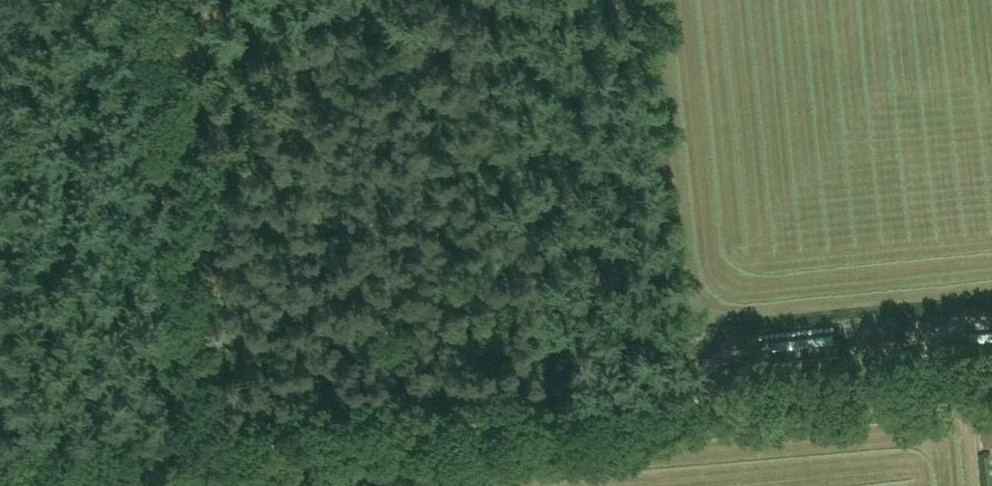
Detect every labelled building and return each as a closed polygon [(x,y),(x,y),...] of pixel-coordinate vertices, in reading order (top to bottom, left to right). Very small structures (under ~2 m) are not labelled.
[(985,448),(991,447),(991,426),(982,427),(985,448)]
